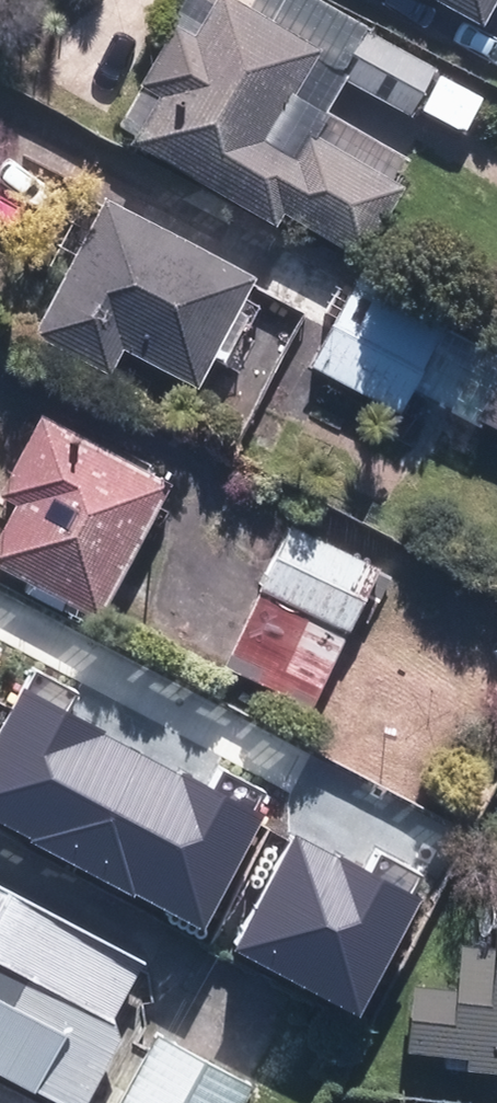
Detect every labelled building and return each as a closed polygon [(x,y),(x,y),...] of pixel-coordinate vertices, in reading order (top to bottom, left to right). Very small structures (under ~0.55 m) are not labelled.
[(222,0),(213,0),(190,40),(173,30),(140,86),(157,96),(131,141),(273,223),(278,214),(355,259),(396,190),(306,138),(292,161),(260,143),(313,52),(222,0)] [(477,25),(491,0),(431,0),(477,25)] [(370,35),(344,79),(408,116),(434,72),(370,35)] [(247,280),(102,204),(34,335),(105,372),(119,345),(193,384),(247,280)] [(443,325),(355,280),(350,289),(278,251),(258,290),(330,327),(308,369),(396,415),(443,325)] [(163,483),(41,419),(0,496),(14,503),(0,530),(0,566),(94,615),(163,483)] [(308,707),(373,570),(290,531),(226,667),(308,707)] [(11,813),(80,683),(0,641),(0,807),(11,813)] [(239,733),(198,807),(288,856),(328,782),(239,733)] [(261,862),(244,893),(313,931),(330,900),(261,862)] [(58,1102),(79,1102),(114,1036),(108,1015),(137,961),(0,890),(0,1073),(58,1102)] [(492,947),(457,944),(453,989),(406,985),(400,1066),(496,1073),(496,895),(492,947)] [(119,1102),(235,1102),(246,1083),(156,1035),(119,1102)]
